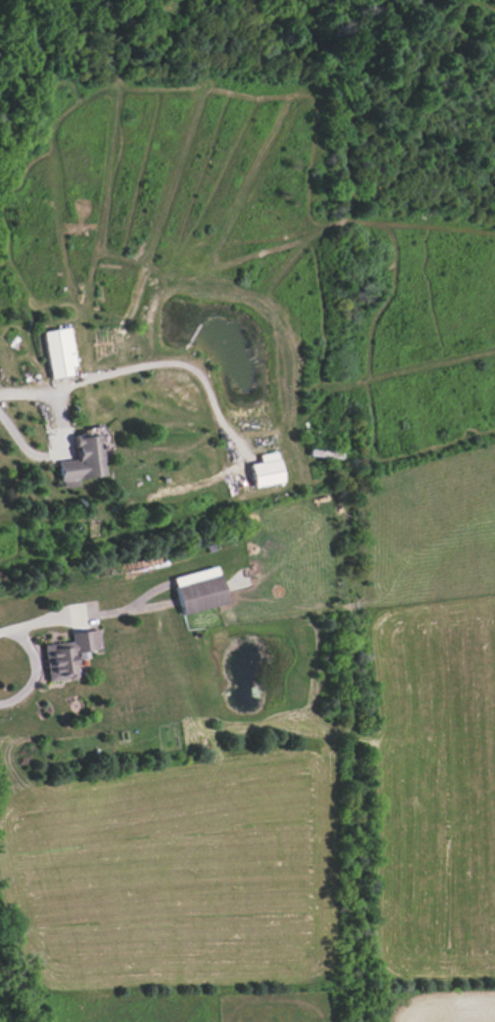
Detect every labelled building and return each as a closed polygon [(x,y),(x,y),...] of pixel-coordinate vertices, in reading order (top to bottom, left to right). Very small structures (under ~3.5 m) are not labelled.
[(75,366),(70,327),(43,331),(50,378),(72,375),(71,366),(75,366)] [(57,461),(58,481),(105,477),(100,427),(88,428),(88,435),(73,437),(75,460),(57,461)] [(258,455),(259,463),(250,464),(252,487),(281,483),(277,453),(258,455)] [(174,586),(182,615),(227,604),(219,575),(174,586)] [(47,682),(77,678),(74,653),(100,650),(97,629),(70,633),(71,641),(42,645),(47,682)]
